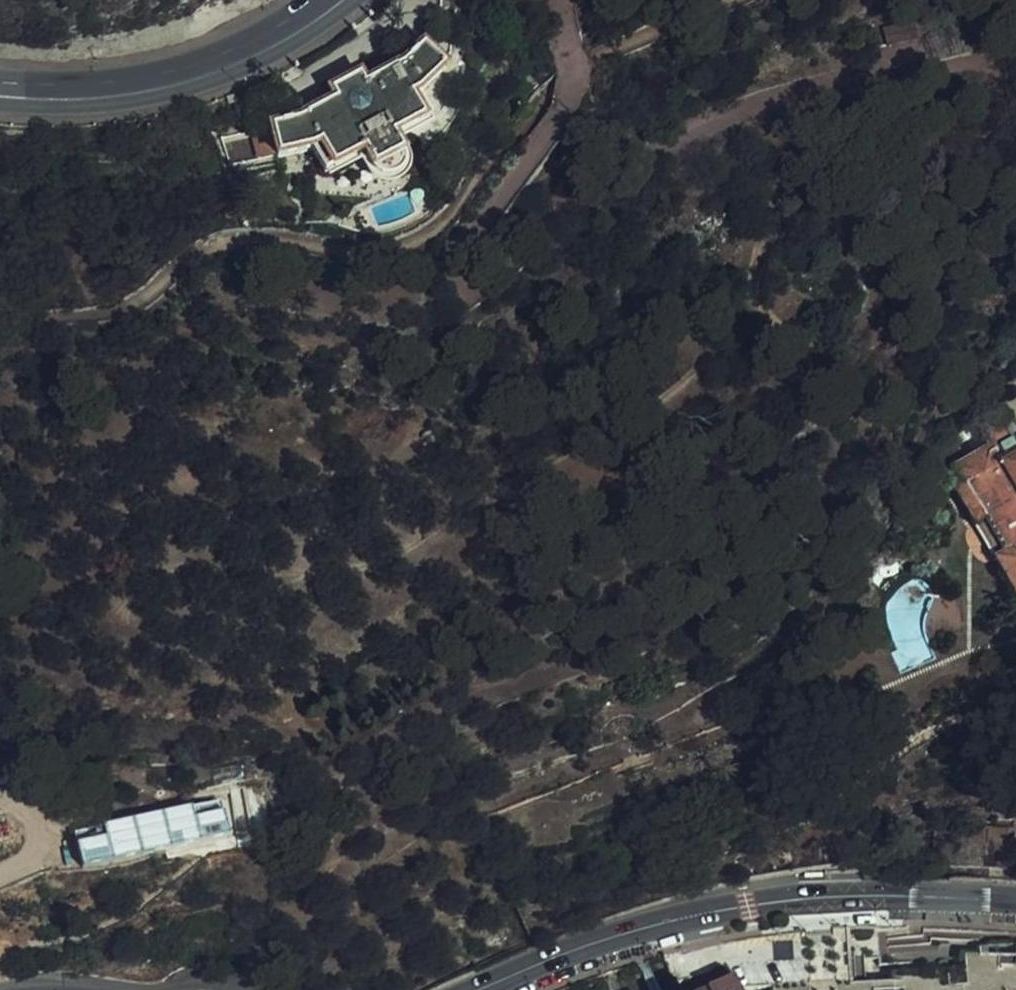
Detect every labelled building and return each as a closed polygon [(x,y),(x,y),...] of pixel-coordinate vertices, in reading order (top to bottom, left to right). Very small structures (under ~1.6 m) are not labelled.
[(386,182),(397,181),(403,177),(407,169),(406,159),(396,140),(430,123),(416,97),(445,70),(425,50),(408,66),(367,87),(361,77),(333,92),(338,102),(304,121),(274,127),(281,159),(320,151),(334,174),(366,157),(376,176),(386,182)] [(1005,406),(994,412),(1015,450),(1015,425),(1005,406)] [(994,412),(976,423),(990,448),(967,459),(962,449),(933,467),(953,468),(954,481),(978,524),(987,519),(1008,555),(999,561),(1015,591),(1015,450),(994,412)] [(987,519),(978,524),(999,561),(1008,555),(987,519)] [(742,983),(743,989),(846,989),(842,941),(826,942),(773,949),(737,955),(742,983)] [(1014,949),(970,951),(972,975),(900,980),(901,989),(1015,989),(1015,949),(1014,949)]
